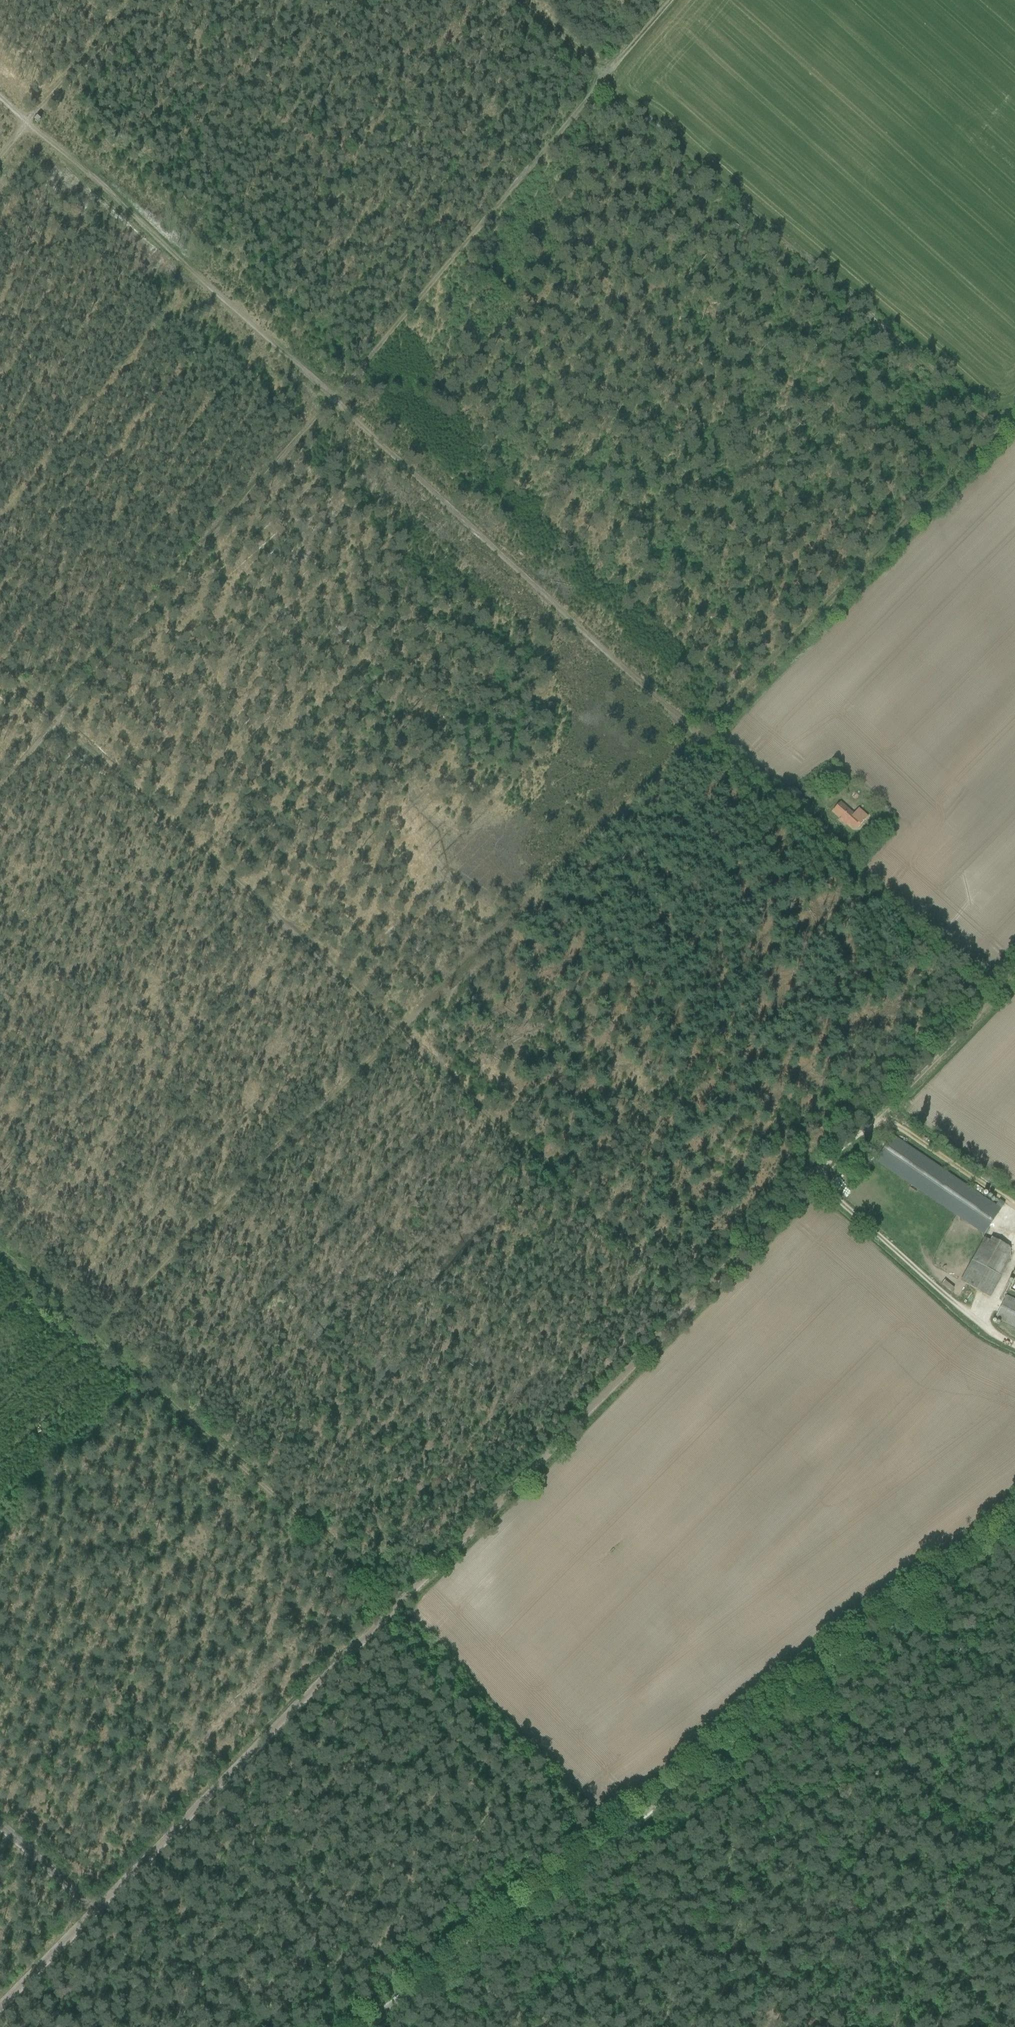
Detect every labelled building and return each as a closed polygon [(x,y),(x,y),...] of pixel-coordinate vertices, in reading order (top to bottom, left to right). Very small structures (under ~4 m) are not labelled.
[(813,803),(816,800),(808,792),(804,795),(813,803)] [(854,815),(841,803),(834,811),(853,828),(855,826),(857,829),(868,817),(859,809),(854,815)] [(996,1206),(892,1136),(876,1160),(984,1234),(1005,1205),(999,1201),(996,1206)] [(984,1239),(960,1281),(990,1298),(1010,1259),(1010,1248),(991,1237),(989,1241),(984,1239)] [(1006,1295),(995,1320),(1014,1330),(1014,1300),(1006,1295)]
